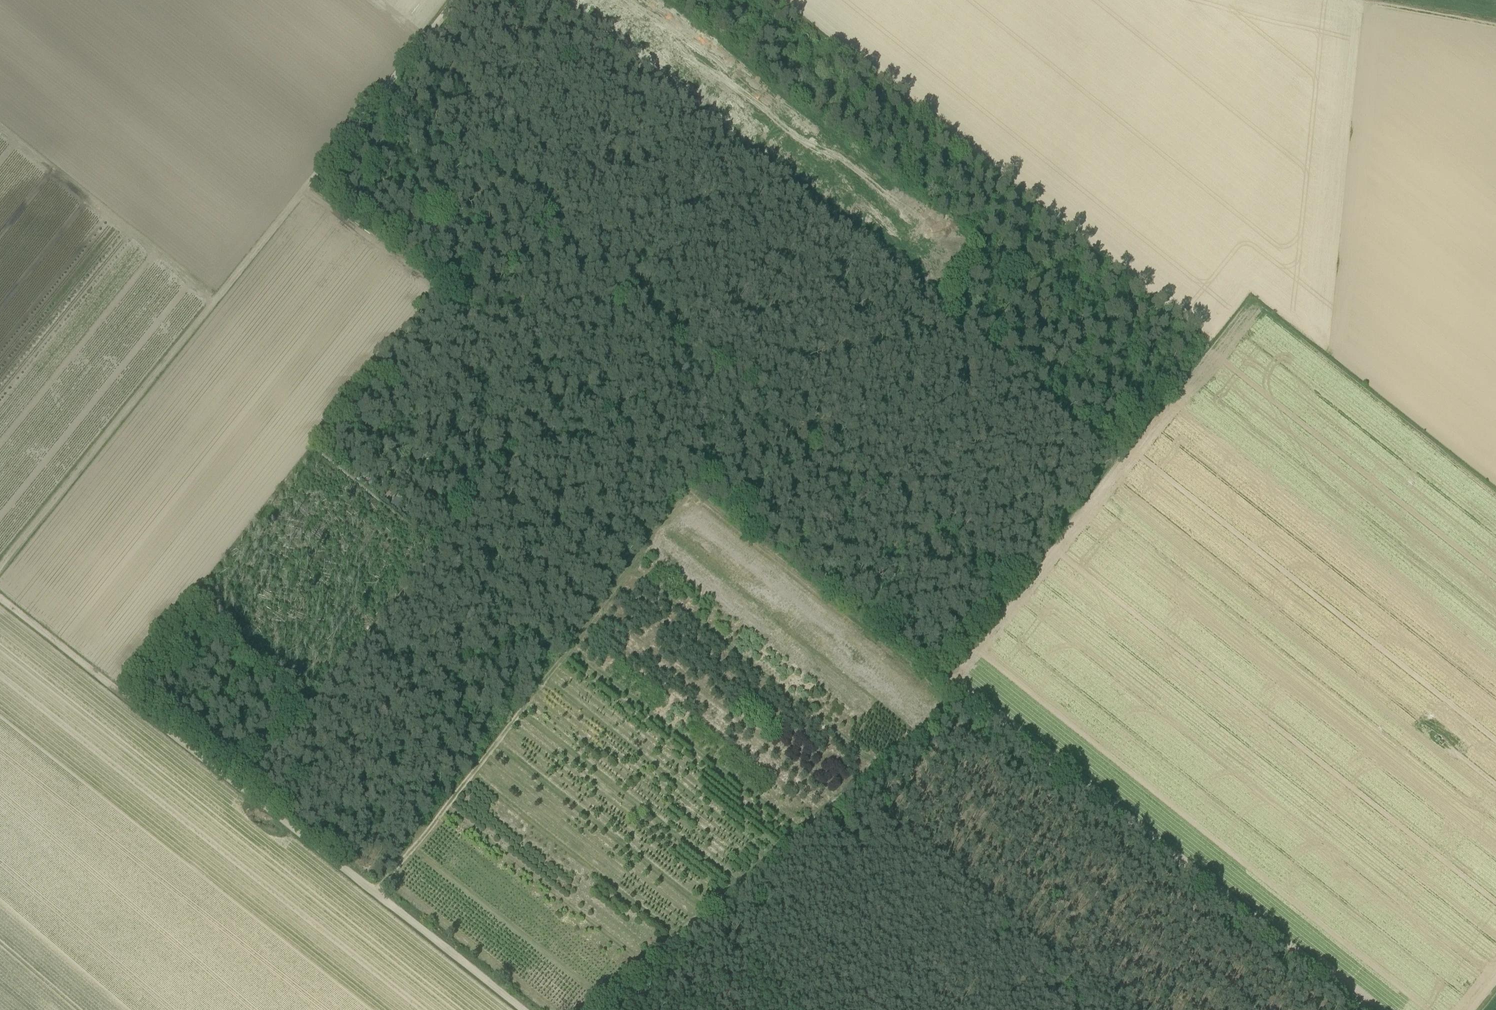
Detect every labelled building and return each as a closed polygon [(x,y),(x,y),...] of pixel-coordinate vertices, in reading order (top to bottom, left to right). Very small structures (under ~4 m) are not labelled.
[(407,456),(401,465),(408,471),(415,462),(407,456)] [(398,496),(391,504),(398,510),(405,502),(398,496)]
